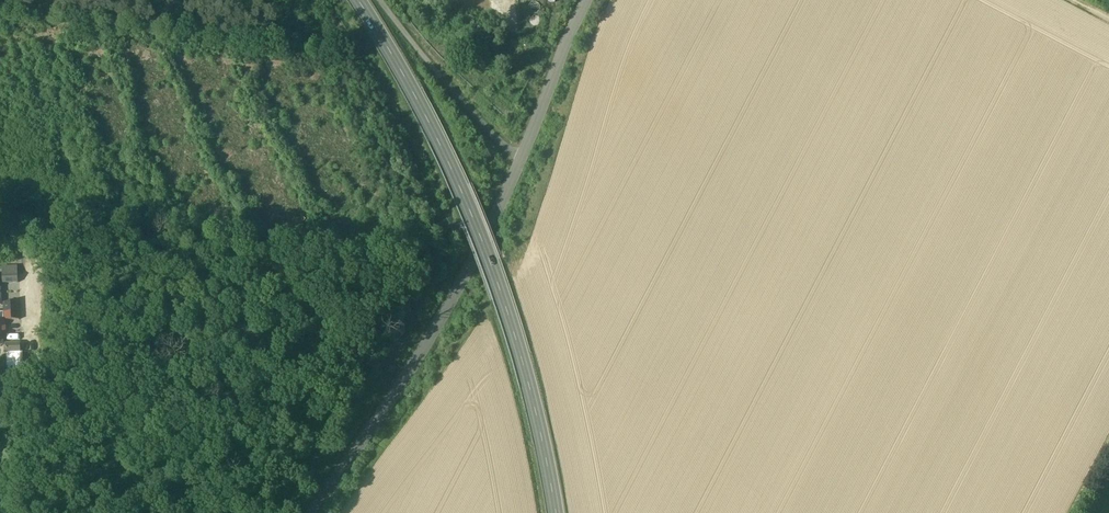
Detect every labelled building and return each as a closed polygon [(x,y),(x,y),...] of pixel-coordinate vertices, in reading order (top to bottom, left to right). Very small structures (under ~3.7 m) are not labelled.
[(17,274),(3,275),(3,284),(18,283),(17,274)] [(19,304),(4,304),(4,313),(19,312),(19,304)] [(19,312),(4,313),(5,321),(19,320),(19,312)] [(20,344),(6,344),(6,353),(21,352),(20,344)]
